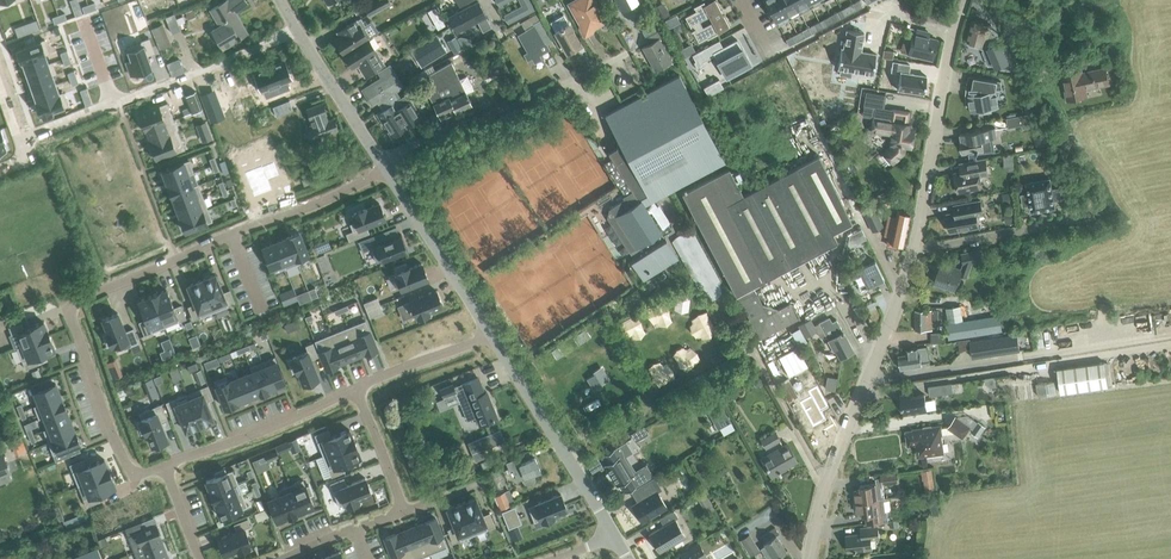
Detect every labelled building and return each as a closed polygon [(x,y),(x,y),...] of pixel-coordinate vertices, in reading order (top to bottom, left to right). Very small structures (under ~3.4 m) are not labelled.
[(70,0),(73,10),(80,7),(77,0),(71,0),(70,0)] [(220,25),(211,31),(221,48),(231,42),(247,32),(234,11),(247,2),(246,0),(230,0),(228,1),(228,0),(226,0),(211,9),(220,25)] [(390,3),(388,0),(375,0),(365,6),(370,14),(390,3)] [(504,15),(508,23),(534,10),(529,0),(519,0),(522,6),(504,15)] [(600,11),(594,0),(575,0),(568,4),(585,33),(606,21),(604,18),(606,17),(602,10),(600,11)] [(638,0),(616,0),(620,9),(638,0)] [(707,39),(718,33),(717,32),(729,25),(724,15),(723,15),(721,11),(721,10),(716,0),(706,5),(704,1),(693,7),(695,11),(685,17),(692,29),(690,30),(691,31),(692,31),(698,42),(707,37),(707,39)] [(778,25),(789,19),(779,0),(764,0),(778,25)] [(789,19),(800,13),(793,0),(779,0),(789,19)] [(800,13),(811,7),(807,0),(793,0),(800,13)] [(859,0),(852,4),(855,10),(862,6),(859,0)] [(492,27),(491,24),(485,13),(479,1),(474,4),(455,13),(449,16),(457,31),(474,22),(478,21),(483,32),(492,27)] [(94,2),(88,4),(90,11),(96,9),(94,2)] [(88,4),(82,6),(85,13),(90,11),(88,4)] [(852,4),(841,10),(844,16),(855,10),(852,4)] [(80,7),(73,10),(75,16),(82,14),(80,7)] [(435,7),(428,11),(431,16),(438,12),(435,7)] [(196,16),(193,9),(185,12),(188,19),(196,16)] [(670,15),(667,9),(661,13),(663,18),(670,15)] [(844,16),(841,10),(830,16),(834,22),(844,16)] [(867,11),(859,15),(850,20),(865,22),(866,16),(867,11)] [(64,13),(58,15),(61,21),(66,19),(64,13)] [(525,31),(518,35),(522,42),(528,52),(524,55),(528,62),(532,59),(534,63),(541,58),(539,55),(537,52),(542,49),(540,47),(552,40),(540,19),(537,13),(521,22),(526,31),(525,31)] [(581,45),(568,23),(564,14),(550,22),(558,37),(562,44),(567,52),(581,45)] [(58,15),(53,17),(55,23),(61,21),(58,15)] [(830,15),(824,19),(827,25),(834,22),(830,16),(830,15)] [(339,31),(341,35),(335,39),(344,54),(368,38),(361,27),(365,25),(361,17),(339,31)] [(822,28),(827,25),(824,19),(819,21),(822,28)] [(36,20),(29,23),(32,31),(39,29),(36,20)] [(819,21),(813,24),(817,31),(822,28),(819,21)] [(984,45),(986,46),(988,48),(996,45),(992,36),(989,35),(991,25),(973,21),(968,41),(970,42),(969,45),(983,49),(984,45)] [(29,23),(15,28),(18,36),(32,31),(29,23)] [(159,49),(171,44),(163,24),(151,28),(159,49)] [(811,34),(817,31),(813,24),(808,27),(811,34)] [(59,26),(52,29),(54,34),(61,32),(59,26)] [(808,27),(802,30),(805,37),(811,34),(808,27)] [(841,48),(837,68),(841,69),(840,74),(850,76),(851,70),(872,74),(876,54),(861,51),(864,32),(847,29),(843,48),(841,48)] [(908,54),(932,60),(936,40),(926,37),(927,32),(917,29),(916,35),(913,34),(908,54)] [(649,44),(642,47),(655,70),(671,61),(662,45),(659,39),(662,37),(658,30),(654,32),(645,37),(649,44)] [(800,39),(805,37),(802,30),(797,33),(800,39)] [(792,36),(796,42),(800,39),(797,33),(792,36)] [(33,35),(24,39),(26,46),(36,42),(33,35)] [(412,50),(417,58),(422,66),(446,51),(436,35),(412,50)] [(792,36),(785,39),(789,46),(796,42),(792,36)] [(131,60),(126,62),(130,75),(151,67),(147,54),(154,52),(149,38),(141,41),(142,42),(126,47),(131,60)] [(368,38),(344,54),(353,68),(359,64),(366,75),(384,63),(368,38)] [(26,46),(16,49),(21,62),(22,62),(22,61),(45,53),(45,54),(49,53),(44,39),(35,42),(26,46)] [(750,64),(736,39),(722,47),(719,40),(692,54),(695,61),(693,62),(697,69),(704,65),(702,62),(714,55),(726,77),(750,64)] [(458,43),(451,47),(454,52),(461,48),(458,43)] [(996,45),(988,48),(996,67),(1003,64),(1005,67),(1017,62),(1016,59),(1008,62),(1000,43),(996,45)] [(691,44),(680,49),(684,57),(695,51),(691,44)] [(883,49),(882,57),(892,59),(893,51),(883,49)] [(67,50),(60,53),(62,58),(69,56),(67,50)] [(45,53),(22,61),(22,62),(26,72),(48,63),(45,54),(45,53)] [(69,56),(62,58),(64,64),(71,62),(69,56)] [(285,61),(254,72),(255,76),(252,77),(256,88),(259,87),(260,90),(263,89),(266,97),(289,89),(286,81),(292,79),(285,61)] [(418,74),(433,104),(440,118),(455,111),(456,112),(472,105),(466,93),(473,89),(467,76),(460,79),(451,61),(435,69),(432,64),(418,74)] [(48,63),(26,72),(29,82),(52,74),(56,73),(52,62),(48,63)] [(891,71),(900,72),(897,89),(923,93),(926,76),(908,73),(909,64),(893,62),(891,71)] [(1082,71),(1062,75),(1067,100),(1087,96),(1086,89),(1109,84),(1105,68),(1082,73),(1082,71)] [(394,73),(372,87),(370,84),(364,89),(373,104),(380,100),(384,106),(398,97),(394,91),(402,86),(394,73)] [(52,74),(29,82),(33,92),(56,84),(52,74)] [(665,234),(666,235),(675,230),(656,197),(676,187),(682,184),(725,161),(679,74),(605,114),(617,139),(616,147),(609,152),(606,153),(600,144),(598,145),(598,146),(597,146),(594,140),(587,133),(584,136),(594,151),(603,165),(615,186),(575,211),(579,218),(586,214),(587,214),(602,238),(608,234),(621,254),(626,251),(628,250),(629,250),(632,255),(665,234)] [(999,107),(996,91),(1002,90),(1001,81),(969,76),(968,81),(966,86),(966,91),(965,96),(966,101),(966,106),(970,106),(971,112),(999,107)] [(862,78),(861,85),(873,87),(874,80),(862,78)] [(708,96),(723,87),(719,79),(703,87),(708,96)] [(56,84),(33,92),(36,101),(37,102),(59,94),(59,93),(56,84)] [(87,88),(80,90),(81,94),(82,96),(89,94),(87,88)] [(189,107),(182,110),(184,115),(191,113),(196,111),(202,109),(195,90),(184,95),(189,107)] [(1130,101),(1128,90),(1120,92),(1122,103),(1130,101)] [(866,91),(863,105),(864,105),(874,107),(873,118),(870,131),(891,135),(890,144),(891,144),(891,146),(883,153),(892,163),(904,153),(905,146),(910,147),(913,132),(908,131),(909,124),(906,123),(908,112),(883,108),(886,95),(866,91)] [(36,101),(35,102),(36,103),(40,115),(41,115),(42,117),(53,113),(52,111),(68,105),(63,92),(59,93),(59,94),(37,102),(36,101)] [(418,112),(416,113),(414,110),(416,108),(411,100),(409,102),(405,96),(392,104),(406,127),(411,124),(412,126),(423,119),(418,112)] [(167,102),(138,113),(145,131),(174,119),(167,102)] [(310,139),(312,138),(314,142),(321,140),(320,136),(338,129),(334,118),(328,120),(325,114),(326,113),(322,102),(306,108),(312,124),(306,126),(307,127),(306,128),(310,139)] [(224,116),(219,103),(206,108),(211,122),(224,116)] [(280,114),(277,104),(272,106),(276,116),(280,114)] [(392,138),(403,132),(401,130),(406,127),(392,104),(379,113),(382,118),(380,119),(385,127),(387,126),(390,130),(388,131),(392,138)] [(1029,114),(1006,118),(1008,128),(1022,125),(1022,128),(1034,126),(1033,123),(1035,123),(1033,113),(1029,114)] [(174,119),(145,131),(146,131),(150,139),(150,141),(149,142),(150,143),(179,132),(180,131),(175,118),(174,119)] [(991,146),(990,139),(997,138),(995,128),(960,134),(963,153),(975,151),(975,152),(988,150),(990,150),(991,149),(991,148),(991,147),(991,146)] [(208,130),(201,133),(204,141),(212,138),(208,130)] [(179,132),(150,143),(156,160),(185,149),(179,132)] [(228,148),(223,150),(228,164),(239,160),(235,151),(254,144),(250,133),(226,143),(228,148)] [(819,155),(797,166),(743,195),(729,168),(681,193),(735,295),(783,270),(837,241),(833,234),(855,222),(819,155)] [(259,159),(241,166),(253,197),(271,190),(267,179),(278,175),(273,162),(262,166),(259,159)] [(979,169),(987,168),(986,159),(971,161),(973,170),(954,173),(958,192),(983,188),(979,169)] [(189,160),(162,170),(167,182),(194,172),(189,160)] [(220,162),(219,162),(223,173),(224,173),(228,171),(224,160),(220,162)] [(194,172),(167,182),(171,195),(198,184),(193,186),(188,175),(194,173),(194,172)] [(302,179),(304,186),(323,179),(320,173),(302,179)] [(1058,188),(1052,190),(1050,180),(1050,179),(1049,179),(1028,183),(1027,183),(1027,184),(1029,194),(1023,195),(1021,195),(1021,196),(1022,196),(1023,205),(1023,206),(1025,206),(1024,205),(1031,204),(1032,210),(1032,212),(1033,211),(1054,207),(1054,208),(1055,207),(1055,206),(1054,200),(1060,199),(1061,199),(1061,198),(1059,189),(1059,188),(1058,188)] [(198,184),(171,195),(176,206),(203,196),(198,184)] [(1005,206),(1015,204),(1013,192),(1003,194),(1005,206)] [(176,206),(180,219),(208,208),(207,208),(203,196),(176,206)] [(948,222),(947,224),(948,228),(950,229),(950,231),(961,229),(963,231),(968,230),(969,228),(979,226),(977,215),(983,214),(981,200),(956,205),(958,213),(947,214),(948,222)] [(363,203),(352,207),(354,212),(352,213),(356,221),(350,224),(353,231),(346,233),(349,241),(369,233),(366,225),(385,218),(379,203),(365,208),(363,203)] [(185,231),(212,221),(208,208),(180,219),(185,231)] [(864,214),(872,231),(882,226),(874,209),(864,214)] [(1006,224),(1016,223),(1015,211),(1005,212),(1006,224)] [(889,216),(885,235),(889,236),(887,244),(895,246),(896,243),(903,244),(909,214),(897,212),(896,217),(889,216)] [(362,252),(372,248),(377,262),(407,250),(401,235),(399,235),(395,226),(358,241),(362,252)] [(674,238),(672,241),(704,298),(706,299),(709,299),(712,298),(715,296),(718,295),(721,292),(723,290),(724,288),(692,230),(688,229),(684,230),(680,232),(677,235),(674,238)] [(859,230),(849,235),(846,248),(866,239),(861,229),(859,230)] [(299,232),(287,237),(298,264),(310,259),(299,232)] [(665,234),(632,255),(633,256),(629,258),(643,280),(679,258),(665,236),(666,235),(665,234)] [(286,237),(275,242),(286,269),(297,264),(298,264),(287,237),(286,237)] [(262,247),(271,268),(283,263),(285,269),(286,269),(275,242),(262,247)] [(324,251),(321,244),(315,246),(317,253),(324,251)] [(859,259),(854,248),(850,250),(855,261),(859,259)] [(946,288),(954,291),(960,274),(967,277),(972,263),(982,261),(981,251),(962,254),(964,264),(962,270),(951,266),(949,270),(941,267),(935,282),(946,287),(946,288)] [(324,254),(316,257),(322,271),(330,268),(324,254)] [(874,261),(854,271),(863,290),(883,280),(874,261)] [(408,268),(406,263),(393,269),(401,289),(428,278),(421,263),(408,268)] [(201,280),(214,312),(235,303),(230,289),(222,292),(215,274),(201,280)] [(201,280),(188,285),(195,303),(188,306),(193,320),(214,312),(201,280)] [(283,305),(298,299),(296,295),(293,288),(279,294),(283,305)] [(159,292),(152,295),(165,327),(186,318),(181,305),(173,308),(166,290),(159,292)] [(308,290),(296,295),(298,299),(300,304),(311,299),(308,290)] [(429,311),(442,305),(436,290),(403,303),(406,310),(412,308),(416,316),(417,315),(419,320),(431,316),(429,311)] [(749,316),(760,338),(799,317),(796,312),(792,304),(789,303),(778,309),(762,304),(756,292),(753,292),(745,296),(739,299),(748,317),(749,316)] [(146,298),(139,301),(146,319),(138,322),(144,335),(165,327),(152,295),(146,297),(146,298)] [(363,303),(366,310),(380,304),(377,297),(363,303)] [(369,317),(383,312),(380,304),(366,310),(369,317)] [(946,307),(948,323),(964,320),(961,305),(946,307)] [(915,311),(916,330),(932,330),(932,321),(938,321),(938,311),(915,311)] [(108,332),(103,334),(107,346),(112,344),(113,345),(127,340),(130,346),(139,343),(133,328),(125,331),(118,313),(102,319),(108,332)] [(949,339),(1003,330),(1000,315),(964,320),(948,323),(946,323),(949,339)] [(835,349),(838,358),(853,350),(836,319),(831,322),(829,317),(819,322),(833,350),(835,349)] [(799,325),(800,328),(805,337),(816,331),(810,319),(799,325)] [(365,354),(377,349),(365,320),(348,327),(360,356),(365,354)] [(22,321),(8,327),(12,335),(17,332),(22,346),(49,335),(46,328),(43,321),(25,329),(22,321)] [(191,321),(185,323),(187,329),(193,327),(191,321)] [(343,363),(360,356),(348,327),(331,334),(343,363)] [(585,328),(573,336),(578,344),(591,336),(585,328)] [(808,342),(805,337),(800,328),(792,332),(799,347),(808,342)] [(931,332),(931,343),(945,343),(946,333),(931,332)] [(1017,333),(970,341),(973,358),(1019,350),(1017,333)] [(314,340),(326,370),(338,365),(343,363),(331,334),(314,340)] [(51,342),(52,341),(49,335),(22,346),(17,348),(25,369),(39,363),(36,356),(54,349),(51,342)] [(200,344),(197,335),(189,338),(193,347),(200,344)] [(165,350),(160,352),(163,360),(176,354),(170,338),(161,341),(165,350)] [(293,359),(288,361),(293,372),(298,370),(303,384),(318,378),(311,359),(318,356),(313,342),(305,345),(308,351),(292,357),(293,359)] [(791,349),(780,355),(784,362),(794,356),(802,352),(798,345),(791,349)] [(557,346),(551,350),(556,358),(563,354),(557,346)] [(901,369),(929,364),(926,347),(906,350),(907,354),(899,356),(901,369)] [(220,361),(232,356),(230,352),(218,357),(220,361)] [(262,361),(273,388),(285,383),(274,356),(262,361)] [(217,357),(204,362),(207,369),(220,364),(217,357)] [(250,366),(261,393),(268,390),(273,388),(262,361),(250,366)] [(1060,393),(1108,386),(1105,361),(1057,368),(1060,393)] [(196,362),(187,365),(190,372),(198,368),(196,362)] [(250,366),(249,366),(252,371),(240,376),(249,397),(260,393),(261,393),(250,366)] [(596,373),(588,378),(594,388),(601,384),(599,382),(607,377),(600,367),(594,371),(596,373)] [(122,376),(118,368),(110,372),(113,380),(122,376)] [(38,370),(32,372),(35,379),(41,377),(38,370)] [(775,377),(774,378),(778,384),(778,383),(788,401),(798,395),(788,378),(784,372),(782,374),(775,377)] [(237,402),(226,375),(213,380),(224,407),(237,402)] [(226,375),(237,402),(249,397),(240,376),(229,381),(226,375)] [(163,382),(160,376),(154,378),(157,385),(163,382)] [(39,404),(60,396),(55,383),(52,384),(50,378),(31,385),(39,403),(33,406),(39,404)] [(467,421),(477,417),(480,425),(497,418),(487,392),(484,393),(478,378),(454,387),(453,383),(439,388),(443,398),(456,393),(457,395),(467,421)] [(148,389),(155,386),(152,379),(145,381),(148,389)] [(1057,393),(1055,381),(1036,383),(1038,396),(1057,393)] [(928,387),(929,395),(953,392),(952,383),(928,387)] [(213,420),(206,402),(213,399),(208,385),(200,388),(202,394),(189,399),(199,425),(213,420)] [(829,408),(817,387),(809,392),(812,397),(801,403),(813,427),(826,420),(821,412),(829,408)] [(903,407),(904,414),(927,410),(924,394),(910,396),(910,392),(899,394),(901,407),(903,407)] [(189,399),(187,394),(166,402),(171,416),(178,413),(185,431),(199,425),(189,399)] [(39,404),(33,406),(38,418),(43,416),(65,407),(60,396),(39,404)] [(718,401),(707,407),(711,413),(714,412),(718,419),(716,421),(723,434),(734,428),(718,401)] [(160,421),(167,417),(161,404),(139,413),(142,420),(136,422),(141,434),(146,432),(152,445),(167,439),(160,421)] [(43,430),(70,419),(65,408),(65,407),(43,416),(38,418),(38,419),(44,417),(48,427),(43,430)] [(947,427),(954,432),(962,438),(969,427),(954,417),(947,427)] [(75,431),(74,431),(70,419),(43,430),(48,442),(75,431)] [(986,427),(978,422),(971,432),(979,437),(986,427)] [(643,425),(639,428),(644,436),(648,434),(647,433),(643,427),(643,425)] [(954,433),(954,432),(947,427),(940,428),(940,426),(929,428),(929,427),(924,427),(924,429),(913,430),(913,431),(906,432),(907,442),(915,441),(918,456),(942,452),(940,435),(954,433)] [(328,429),(314,435),(323,456),(355,443),(353,436),(352,436),(349,429),(331,436),(328,429)] [(500,429),(468,442),(475,459),(487,455),(484,448),(504,440),(500,429)] [(75,431),(48,442),(55,461),(71,454),(69,448),(80,444),(75,431)] [(766,447),(779,440),(775,432),(762,440),(766,447)] [(26,450),(21,437),(21,436),(12,440),(13,442),(18,454),(26,450)] [(295,438),(287,441),(289,446),(290,448),(292,452),(300,449),(297,443),(295,438)] [(631,452),(625,442),(603,455),(608,462),(604,465),(617,486),(620,484),(625,492),(647,479),(641,469),(635,473),(625,455),(631,452)] [(323,456),(316,458),(324,478),(330,475),(331,477),(345,471),(342,464),(360,457),(357,449),(358,449),(355,443),(323,456)] [(761,458),(771,476),(780,471),(779,470),(797,460),(787,444),(761,458)] [(0,457),(0,477),(11,473),(4,455),(0,457)] [(518,458),(506,462),(508,468),(509,470),(512,469),(517,480),(522,478),(523,481),(525,483),(528,485),(531,484),(534,482),(535,479),(535,476),(534,474),(540,471),(535,458),(521,464),(518,458)] [(83,459),(69,464),(78,485),(83,483),(110,472),(107,466),(104,459),(86,466),(83,459)] [(226,473),(224,469),(215,473),(216,476),(206,481),(211,493),(210,493),(211,493),(237,482),(232,470),(226,473)] [(930,470),(921,471),(924,492),(933,491),(930,470)] [(113,479),(110,472),(83,483),(89,497),(83,499),(86,506),(100,501),(97,494),(115,486),(112,479),(113,479)] [(860,490),(853,491),(855,502),(884,498),(882,484),(898,482),(897,472),(881,474),(881,478),(876,478),(876,483),(859,485),(860,490)] [(346,485),(344,478),(330,483),(339,506),(345,503),(347,508),(359,504),(357,499),(371,493),(365,477),(346,485)] [(313,506),(309,496),(313,494),(309,485),(305,486),(303,479),(290,484),(301,511),(306,509),(313,506)] [(656,486),(652,479),(633,490),(638,498),(637,501),(638,502),(632,505),(642,522),(666,507),(656,491),(653,487),(656,486)] [(211,493),(213,500),(214,500),(216,505),(242,494),(237,482),(211,493)] [(301,511),(290,484),(278,489),(280,495),(280,494),(289,516),(296,513),(301,511)] [(505,491),(495,496),(501,509),(511,504),(505,491)] [(542,519),(544,524),(555,519),(553,514),(566,509),(560,493),(528,506),(534,522),(542,519)] [(216,505),(221,517),(231,513),(232,517),(242,513),(241,509),(247,507),(242,494),(216,505)] [(288,516),(289,516),(280,494),(280,495),(268,499),(277,521),(284,518),(288,516)] [(461,503),(474,535),(495,526),(489,512),(482,515),(475,497),(461,503)] [(885,498),(884,498),(855,502),(856,513),(863,512),(864,516),(866,516),(867,524),(888,521),(885,498)] [(454,526),(447,529),(453,543),(474,535),(461,503),(447,508),(454,526)] [(522,523),(515,506),(501,511),(508,528),(522,523)] [(659,552),(685,537),(674,519),(678,517),(673,510),(659,518),(663,525),(649,534),(659,552)] [(84,513),(78,516),(80,522),(87,520),(85,515),(84,513)] [(64,521),(66,524),(67,527),(74,525),(71,518),(64,521)] [(218,539),(224,554),(237,549),(239,554),(251,549),(249,544),(250,544),(244,528),(250,526),(247,518),(234,524),(236,531),(218,539)] [(447,547),(435,518),(424,522),(424,523),(418,525),(430,554),(447,547)] [(128,536),(134,552),(161,542),(159,537),(160,536),(155,525),(144,529),(141,522),(126,528),(128,536)] [(430,554),(418,525),(406,530),(402,532),(413,558),(417,558),(430,554)] [(846,536),(848,551),(872,548),(870,539),(879,538),(878,526),(861,528),(862,534),(846,536)] [(512,541),(521,537),(517,527),(508,530),(512,541)] [(761,537),(766,545),(761,548),(768,558),(769,558),(773,556),(775,558),(786,551),(776,536),(779,534),(775,527),(772,529),(761,537)] [(393,558),(413,558),(402,532),(396,534),(396,533),(384,538),(393,558)] [(750,556),(759,550),(749,535),(741,541),(750,556)] [(97,539),(100,546),(108,543),(105,536),(98,539),(97,539)] [(137,558),(164,558),(167,558),(161,542),(134,552),(137,558)] [(706,556),(699,544),(681,555),(683,558),(702,558),(706,556)] [(97,547),(68,558),(102,558),(97,547)]
